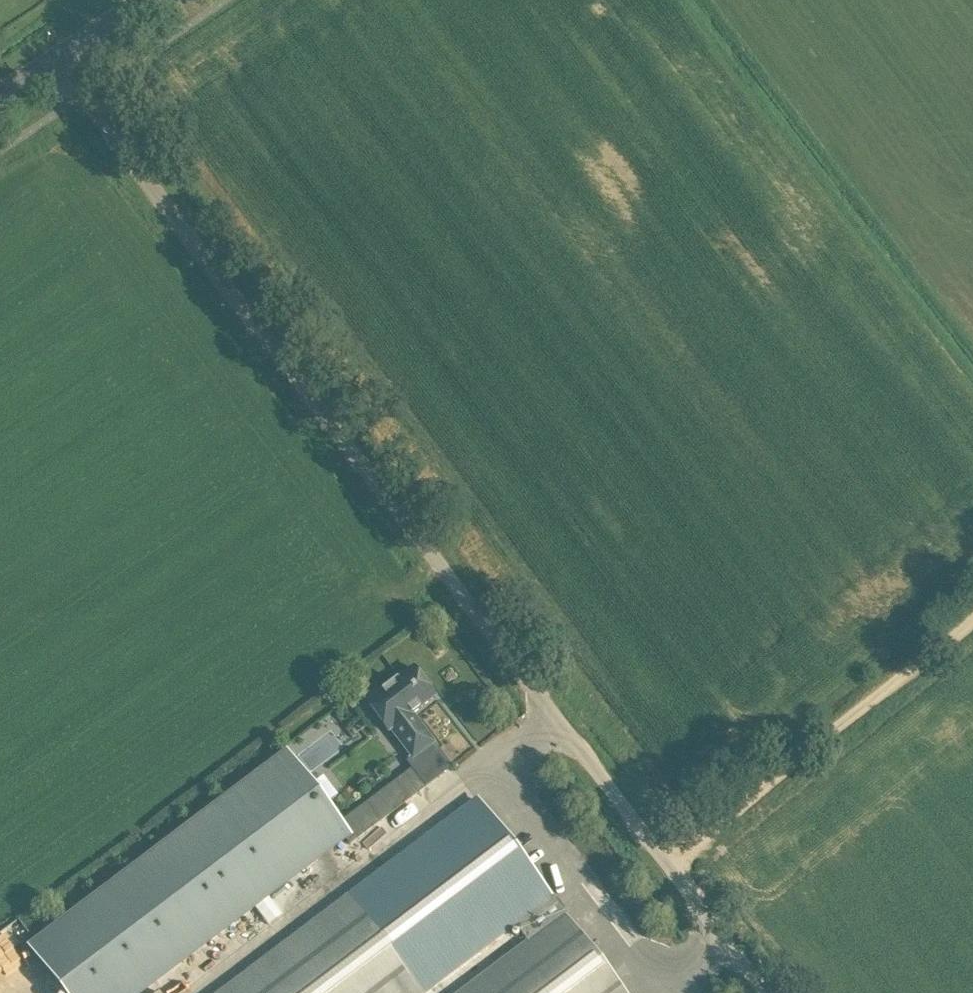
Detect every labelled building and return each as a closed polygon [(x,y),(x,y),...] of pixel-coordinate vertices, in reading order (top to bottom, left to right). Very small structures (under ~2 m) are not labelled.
[(391,729),(412,757),(434,742),(412,713),(436,695),(414,666),(367,702),(388,731),(391,729)] [(66,992),(140,992),(349,835),(289,755),(33,948),(66,992)] [(477,799),(221,992),(428,992),(516,926),(527,940),(457,992),(624,992),(565,916),(477,799)]
